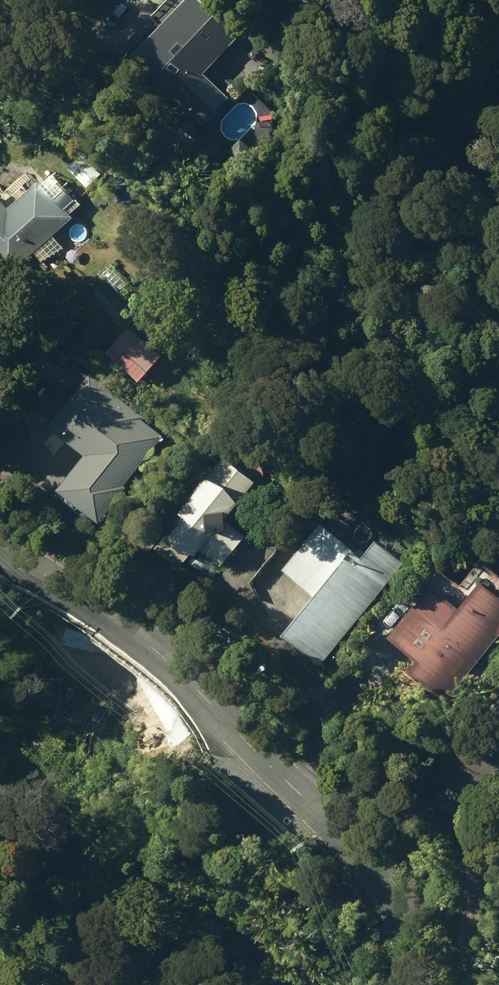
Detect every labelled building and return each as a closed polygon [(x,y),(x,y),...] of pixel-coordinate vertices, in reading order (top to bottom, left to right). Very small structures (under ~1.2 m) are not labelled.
[(203,122),(228,95),(201,71),(230,42),(219,32),(237,12),(225,0),(181,0),(130,54),(203,122)] [(9,270),(73,214),(65,205),(74,198),(63,186),(55,194),(39,177),(7,204),(0,195),(0,260),(9,270)] [(107,350),(139,378),(162,354),(129,325),(107,350)] [(52,420),(88,449),(59,485),(97,515),(164,433),(144,417),(146,414),(92,371),(52,420)] [(170,532),(196,552),(201,547),(220,562),(241,535),(227,523),(227,514),(254,478),(224,454),(180,509),(186,514),(170,532)] [(283,632),(322,662),(405,559),(376,537),(361,555),(319,521),(282,567),(315,593),(283,632)] [(447,699),(498,633),(498,590),(482,576),(459,604),(431,582),(389,635),(416,657),(408,668),(447,699)]
